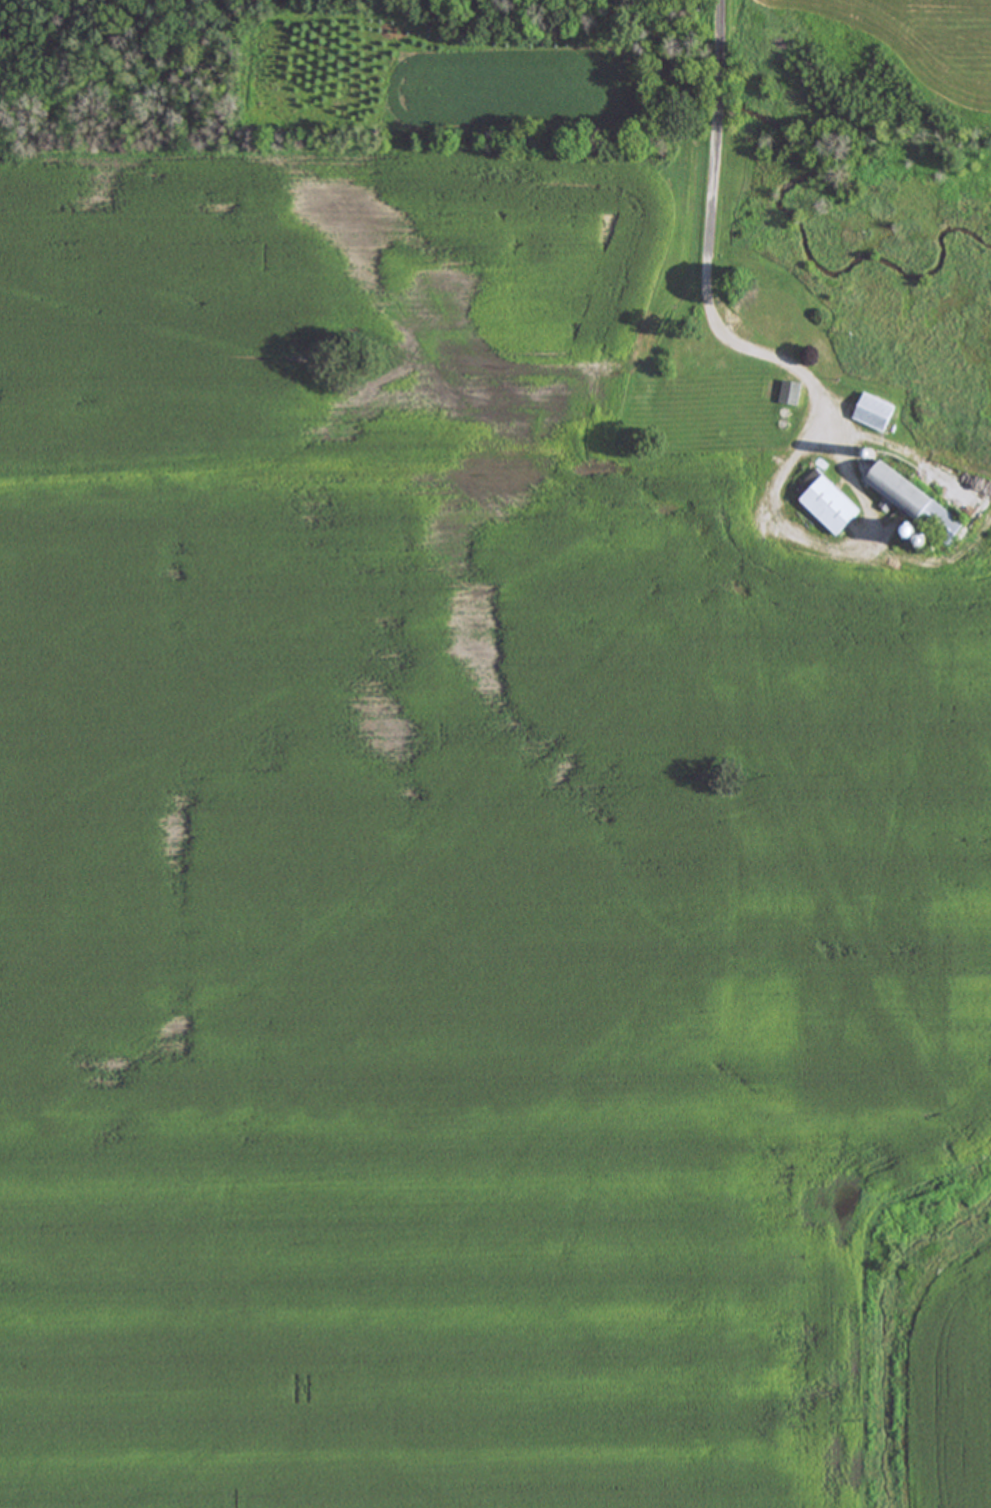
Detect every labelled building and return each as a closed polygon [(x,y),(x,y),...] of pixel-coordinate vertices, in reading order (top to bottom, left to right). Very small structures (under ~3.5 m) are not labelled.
[(785,406),(804,407),(805,384),(786,383),(785,406)] [(888,437),(902,411),(871,393),(857,419),(888,437)] [(971,526),(890,462),(872,485),(890,499),(884,508),(893,515),(901,504),(924,522),(916,532),(937,548),(947,534),(958,543),(971,526)] [(869,514),(824,469),(798,495),(844,540),(869,514)]
